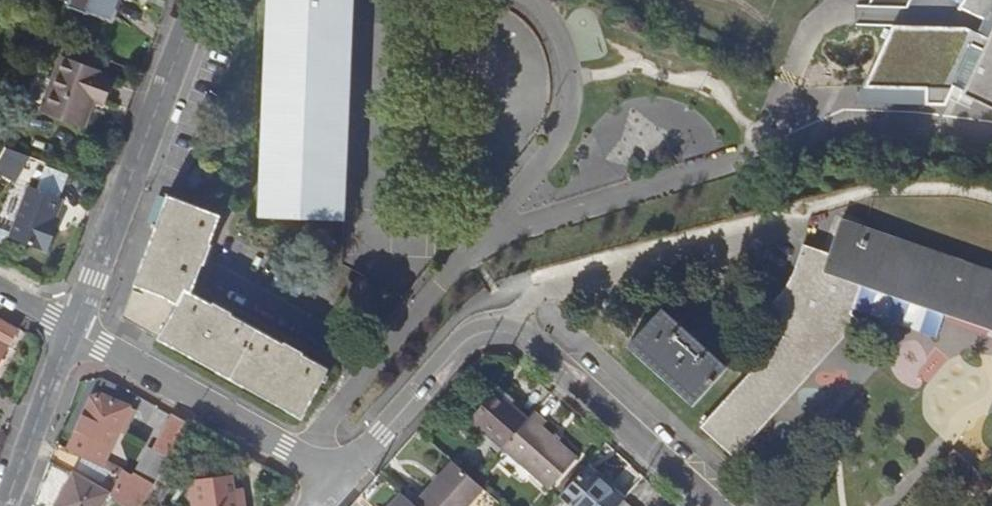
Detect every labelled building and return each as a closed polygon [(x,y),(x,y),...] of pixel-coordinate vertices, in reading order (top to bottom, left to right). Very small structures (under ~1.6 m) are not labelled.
[(115,0),(71,0),(67,8),(87,17),(90,10),(109,16),(115,0)] [(264,72),(258,215),(346,218),(354,0),(267,0),(264,72)] [(957,8),(960,10),(961,8),(983,18),(977,32),(966,26),(893,24),(864,86),(926,88),(925,103),(946,104),(955,84),(964,89),(962,93),(991,107),(991,0),(963,0),(957,8)] [(114,80),(102,75),(104,71),(60,57),(41,112),(83,126),(93,99),(105,103),(114,80)] [(0,157),(0,175),(14,182),(27,157),(5,149),(0,157)] [(26,186),(8,237),(47,251),(55,229),(50,227),(60,198),(26,186)] [(150,335),(302,418),(323,380),(326,381),(329,375),(326,373),(329,368),(192,292),(220,214),(205,209),(168,198),(121,319),(150,335)] [(835,221),(823,255),(817,273),(855,286),(942,316),(945,308),(991,324),(991,275),(835,221)] [(727,459),(852,321),(845,314),(855,286),(817,273),(823,255),(796,245),(779,291),(754,318),(776,338),(693,428),(727,459)] [(725,368),(661,309),(627,346),(691,404),(725,368)] [(13,335),(0,328),(0,359),(13,335)] [(502,447),(526,419),(495,390),(469,417),(502,447)] [(91,399),(76,430),(84,434),(75,452),(95,463),(121,404),(103,395),(91,399)] [(526,419),(502,447),(500,448),(546,489),(574,457),(541,427),(545,423),(533,412),(526,419)] [(188,422),(173,414),(153,449),(149,447),(134,473),(153,483),(165,464),(188,422)] [(76,430),(68,448),(75,452),(84,434),(76,430)] [(981,496),(991,485),(953,449),(943,460),(981,496)] [(412,502),(416,505),(465,505),(481,488),(450,460),(412,502)] [(143,501),(151,505),(157,505),(177,471),(165,464),(153,483),(143,501)] [(945,472),(938,465),(932,472),(939,479),(945,472)] [(622,499),(585,466),(560,494),(574,505),(617,505),(622,499)] [(143,501),(153,483),(134,473),(133,475),(124,470),(120,476),(109,495),(124,505),(125,505),(141,505),(143,501)] [(56,505),(101,505),(108,493),(73,475),(56,505)] [(196,482),(200,505),(234,505),(231,477),(196,482)] [(412,502),(402,493),(390,505),(416,505),(412,502)]
